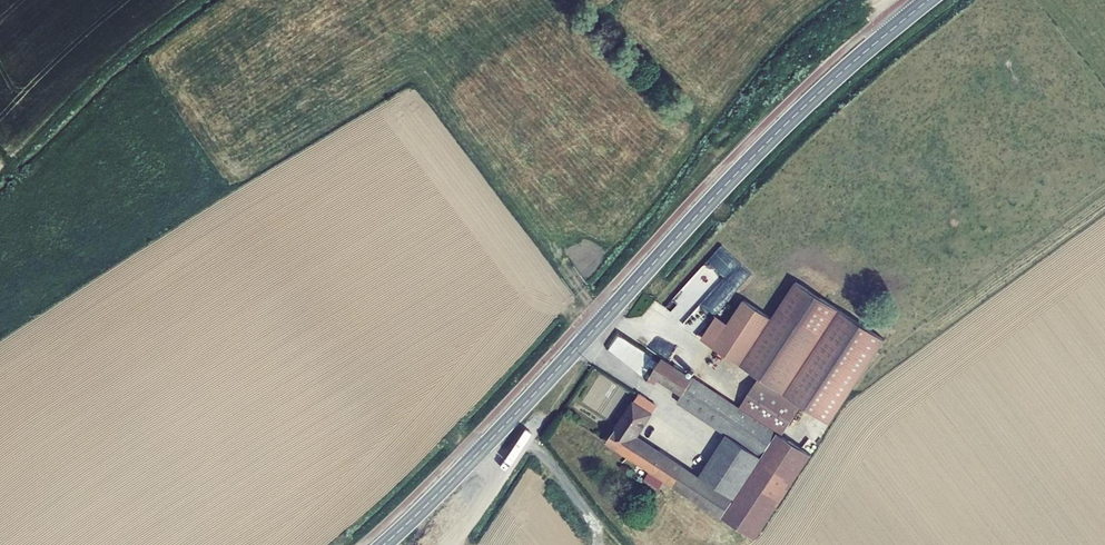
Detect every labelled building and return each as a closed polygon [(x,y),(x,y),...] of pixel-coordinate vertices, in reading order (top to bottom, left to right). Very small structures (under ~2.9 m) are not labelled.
[(735,294),(754,273),(723,245),(714,255),(732,271),(722,282),(735,294)] [(744,301),(718,340),(835,418),(886,343),(795,284),(772,319),(744,301)] [(713,348),(759,379),(784,395),(783,396),(801,407),(829,426),(835,418),(718,340),(713,348)] [(662,360),(653,374),(683,394),(678,403),(727,436),(743,411),(740,409),(693,378),(692,380),(662,360)] [(740,409),(743,411),(777,434),(781,436),(801,407),(783,396),(784,395),(759,379),(740,409)] [(639,394),(608,442),(652,470),(645,480),(674,498),(680,489),(723,517),(734,500),(700,478),(637,437),(657,407),(639,394)] [(727,436),(700,478),(734,500),(777,434),(743,411),(727,436)] [(734,500),(723,517),(756,539),(811,456),(781,436),(777,434),(734,500)]
